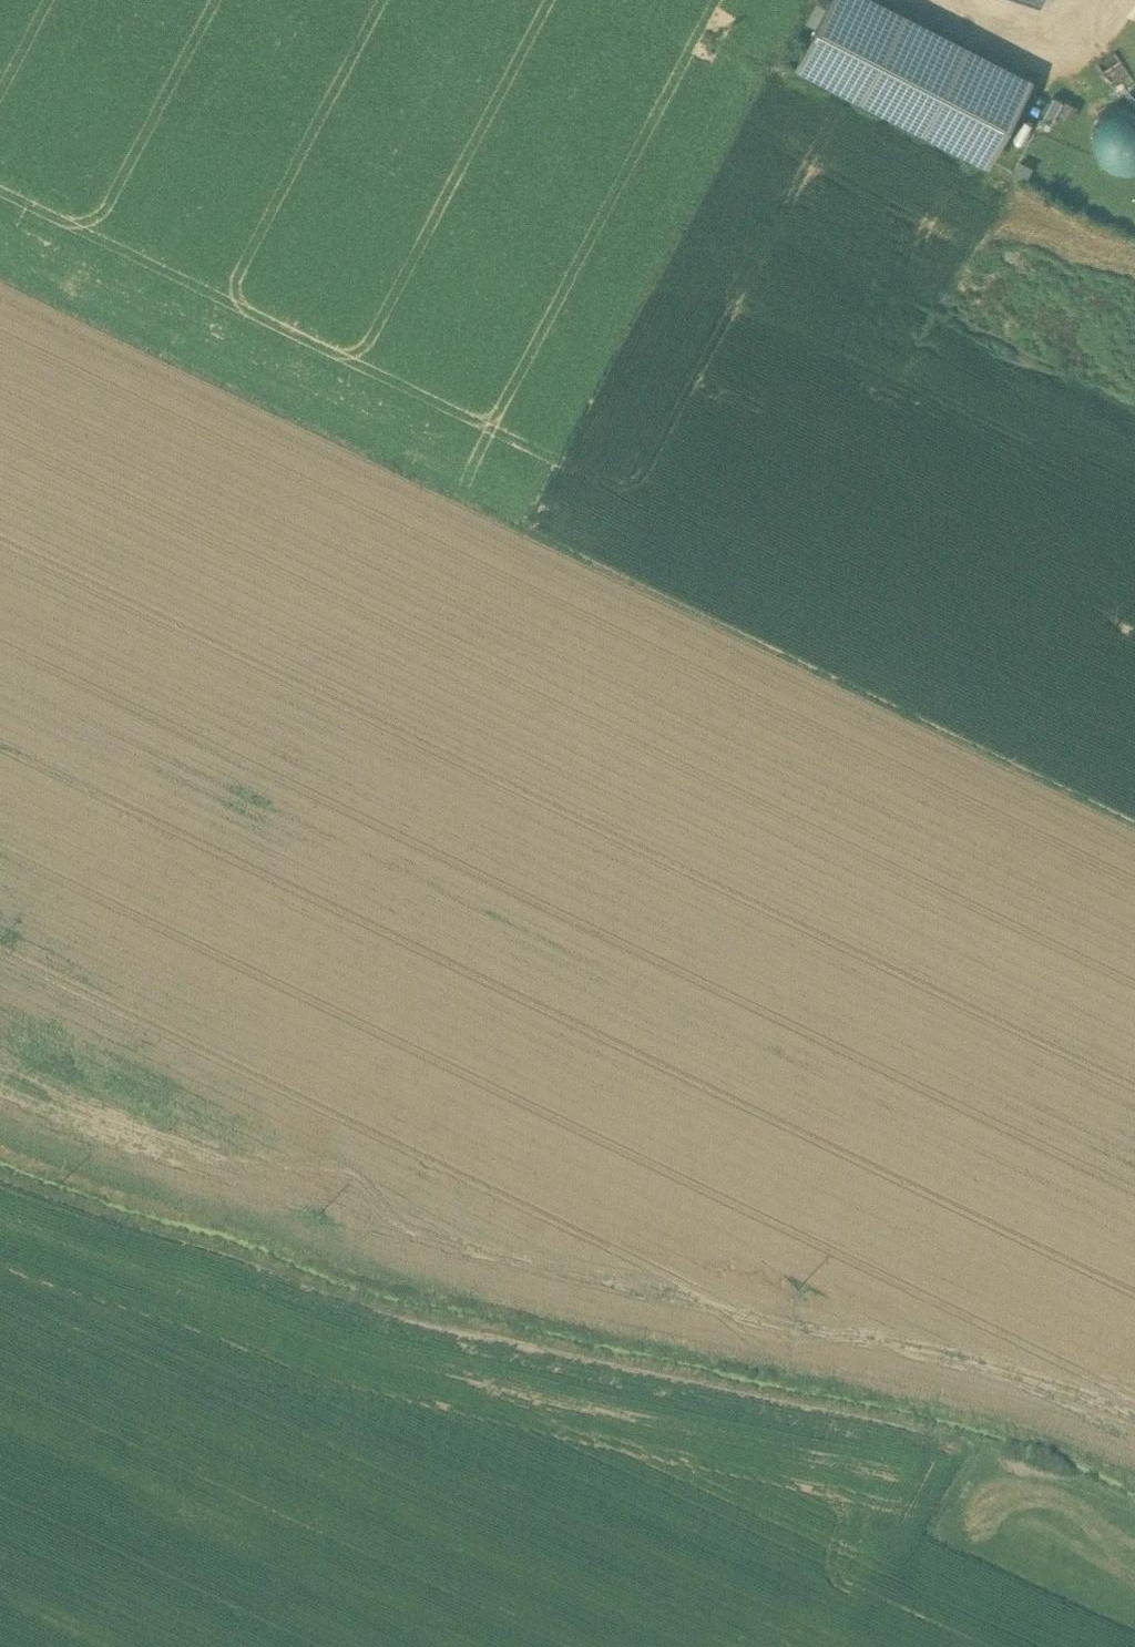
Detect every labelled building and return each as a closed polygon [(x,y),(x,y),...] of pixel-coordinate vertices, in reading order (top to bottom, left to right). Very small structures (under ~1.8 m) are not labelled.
[(1039,67),(893,0),(831,0),(827,8),(826,8),(798,67),(997,158),(1039,67)] [(1118,53),(1101,61),(1111,84),(1128,76),(1118,53)] [(1047,110),(1074,119),(1080,101),(1054,93),(1047,110)] [(1091,130),(1130,172),(1134,167),(1134,109),(1125,98),(1091,130)]
